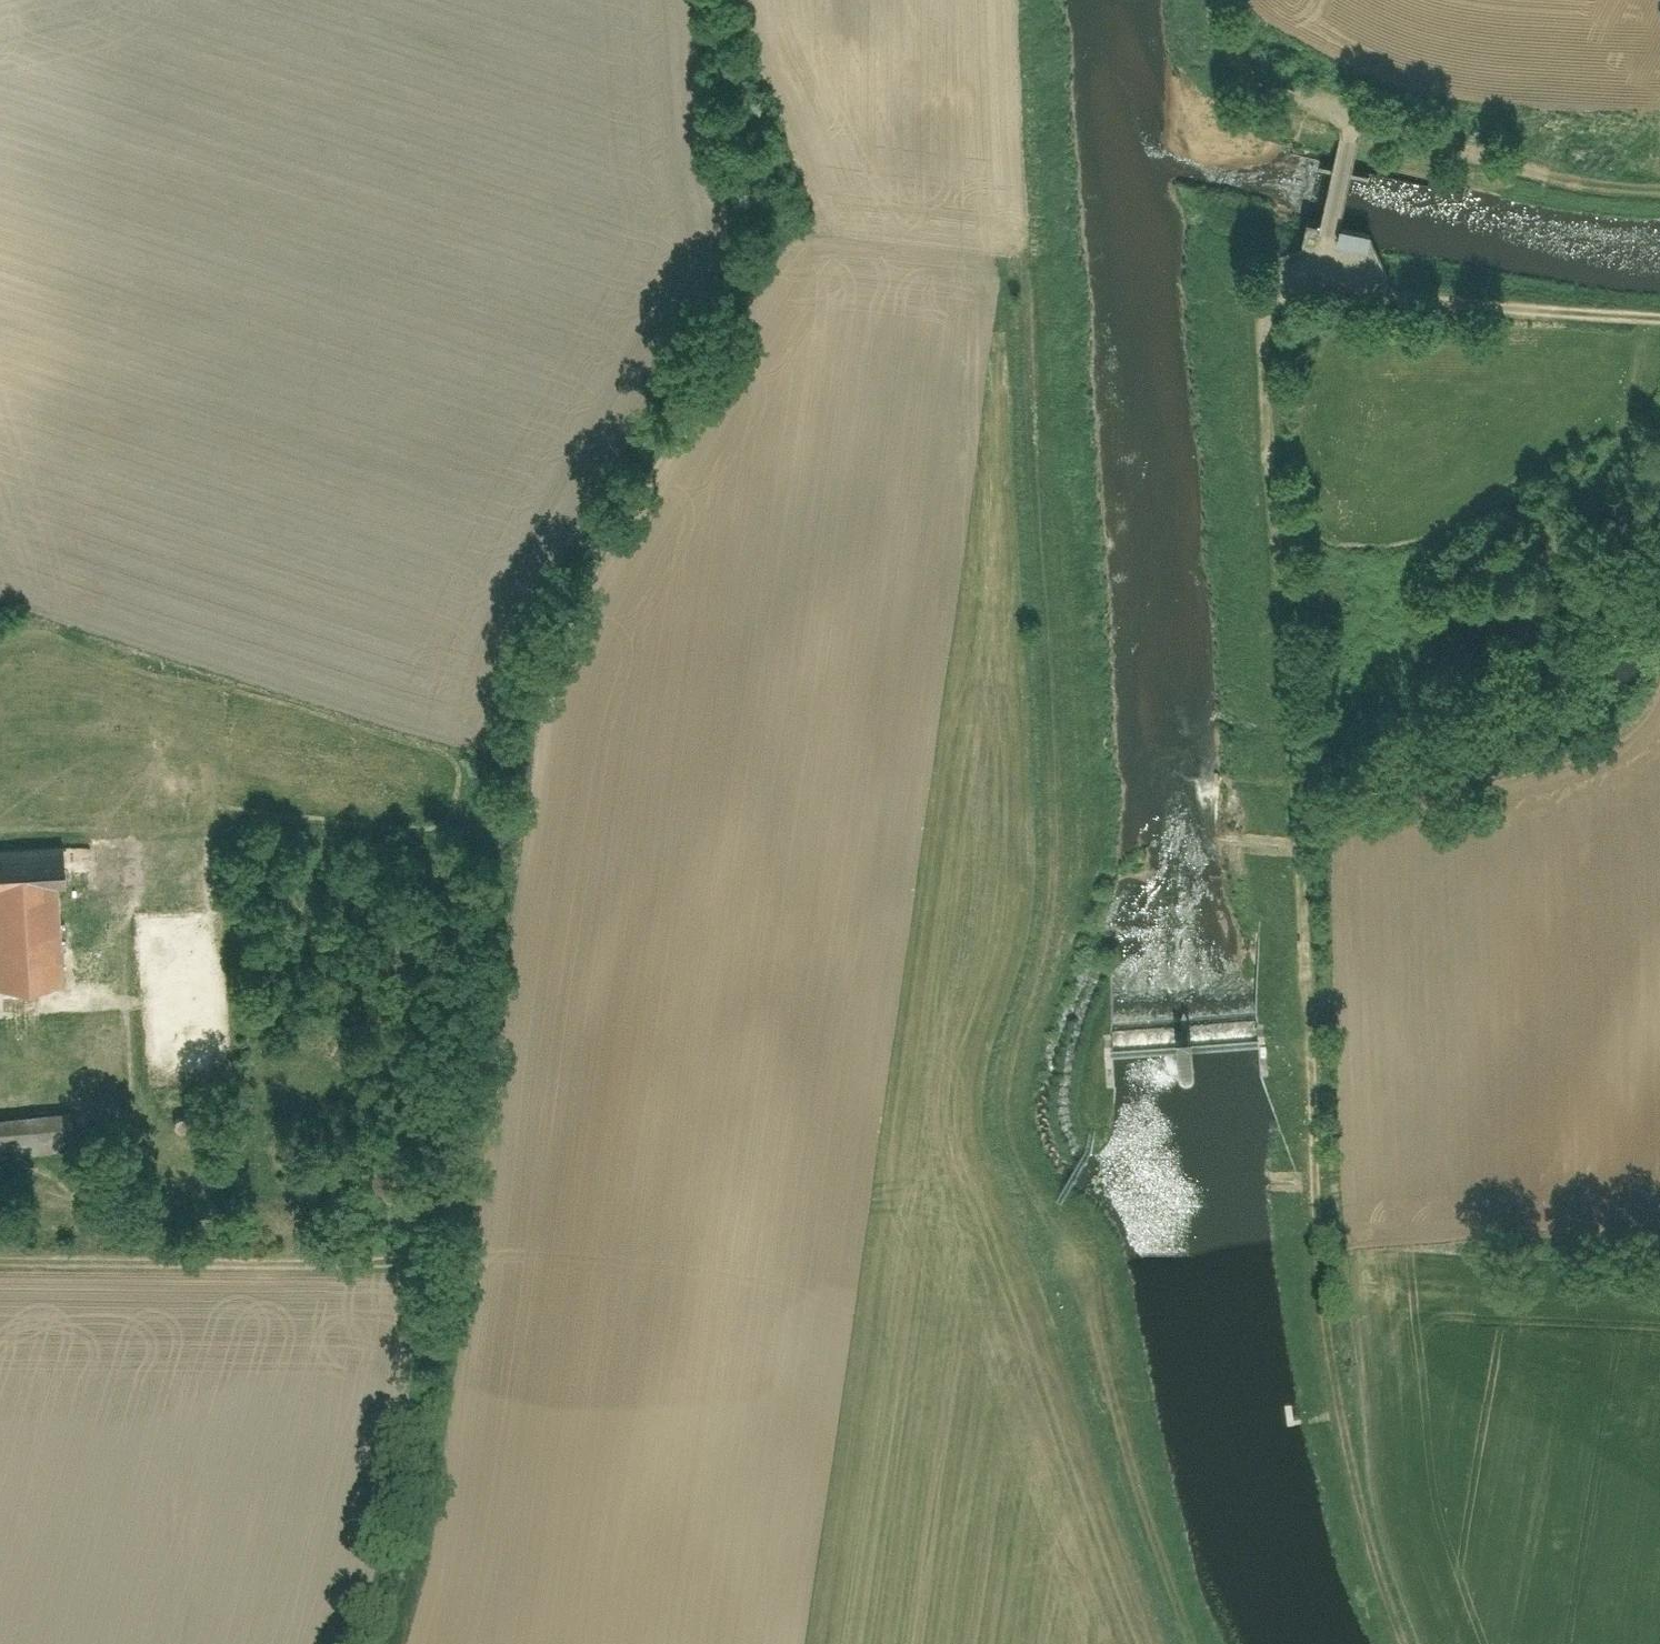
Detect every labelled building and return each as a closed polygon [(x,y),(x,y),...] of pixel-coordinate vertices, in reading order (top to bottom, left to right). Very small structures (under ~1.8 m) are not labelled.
[(1,987),(71,983),(66,887),(74,887),(72,847),(0,851),(0,973),(1,987)] [(1,1154),(81,1148),(77,1108),(0,1114),(0,1141),(1,1154)]
